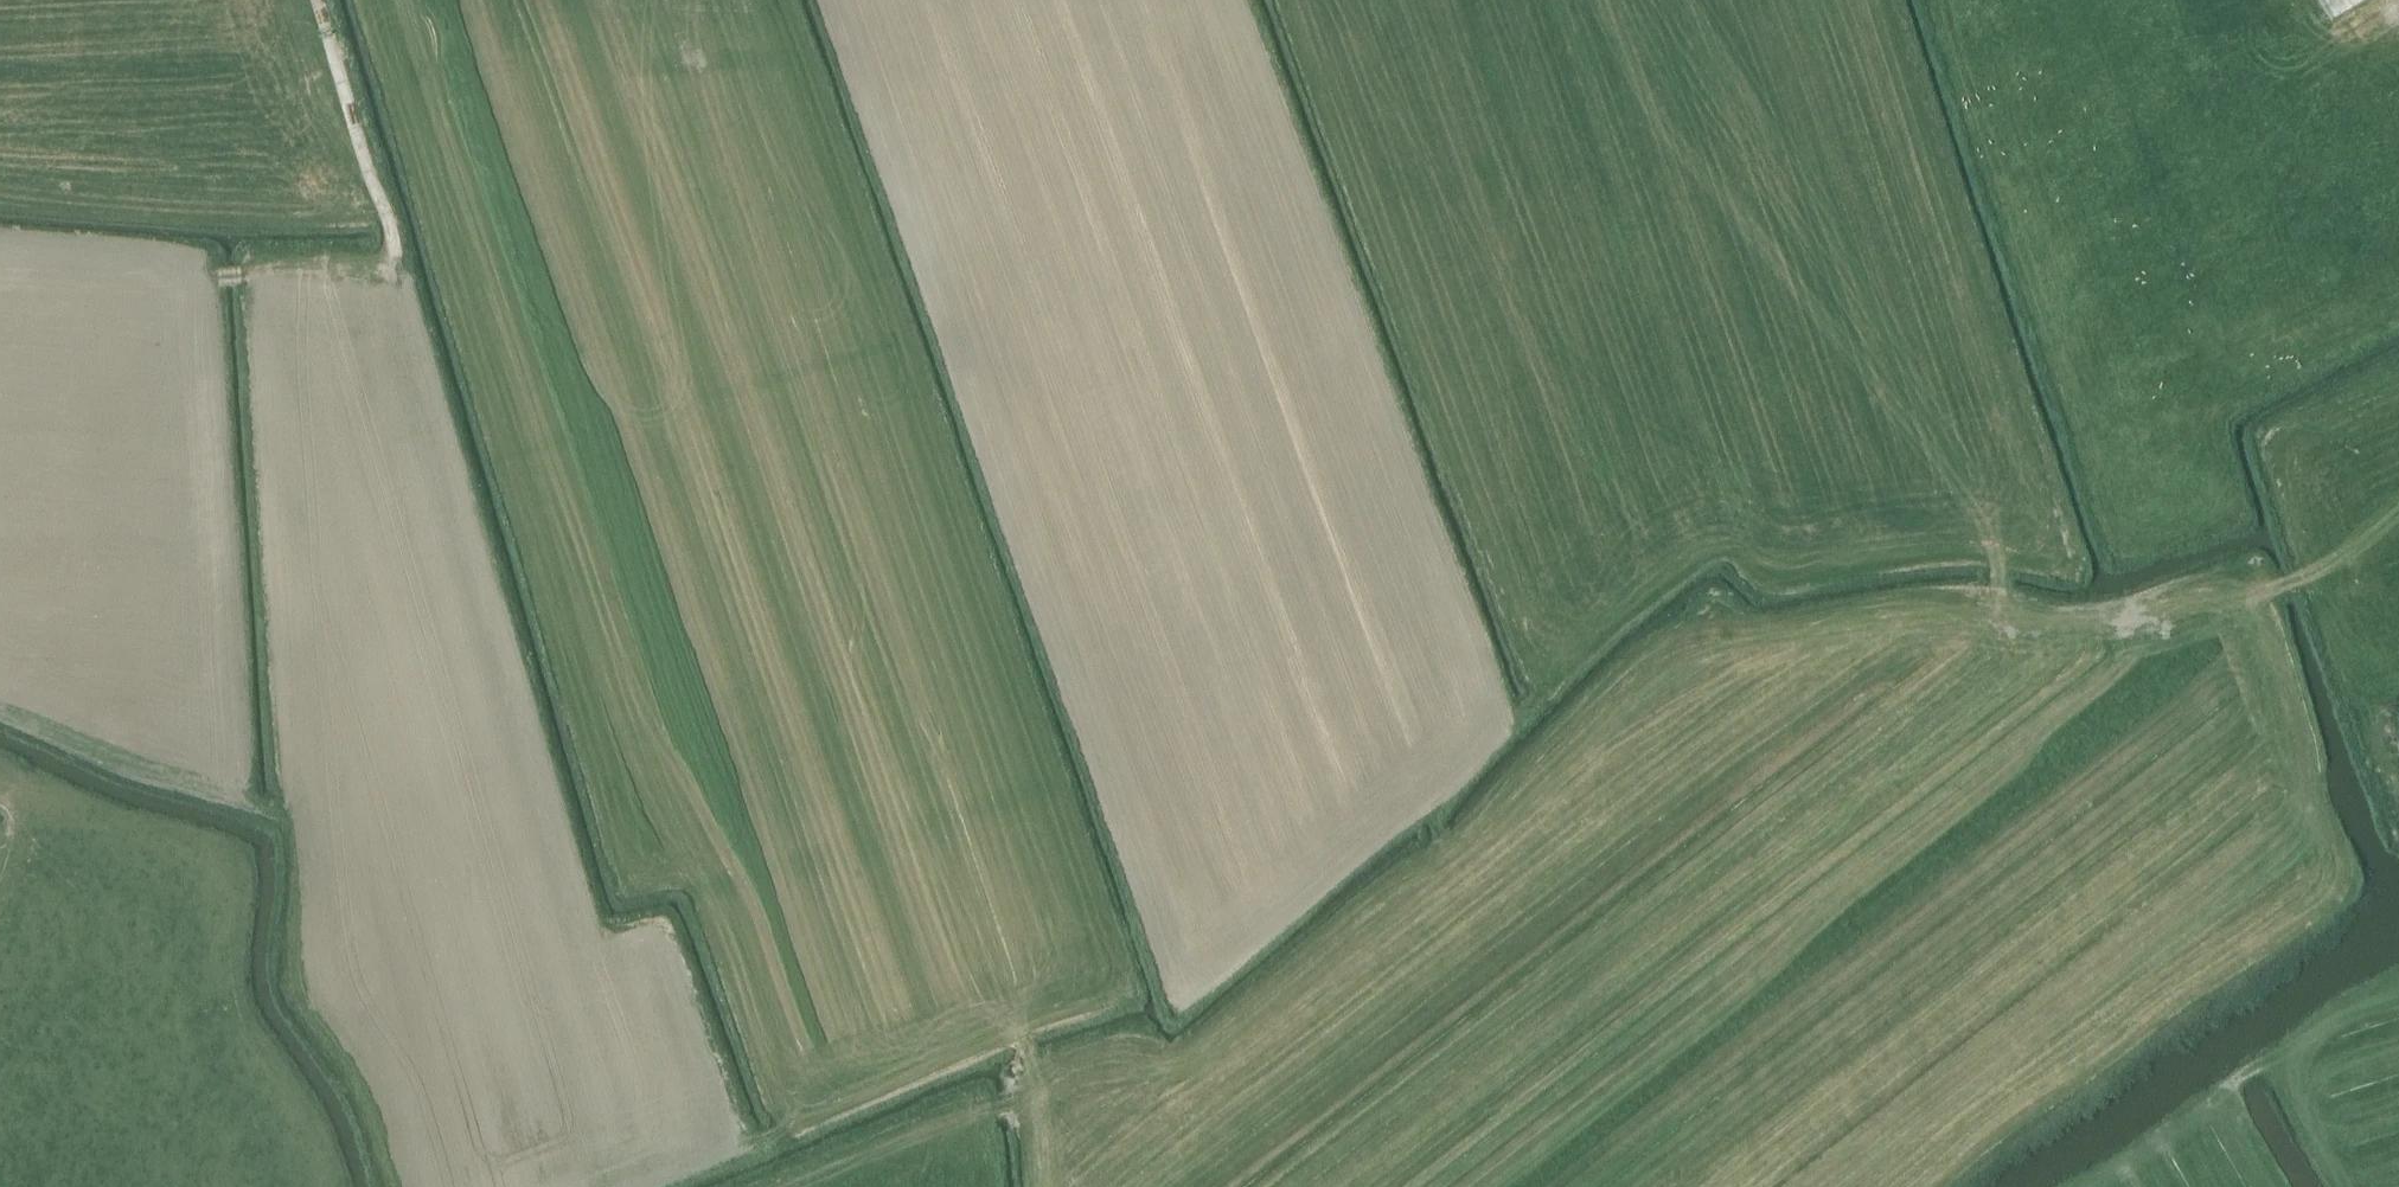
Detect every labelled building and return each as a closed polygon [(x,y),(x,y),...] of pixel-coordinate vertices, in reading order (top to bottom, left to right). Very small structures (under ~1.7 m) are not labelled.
[(2331,21),(2365,0),(2318,0),(2331,21)]
